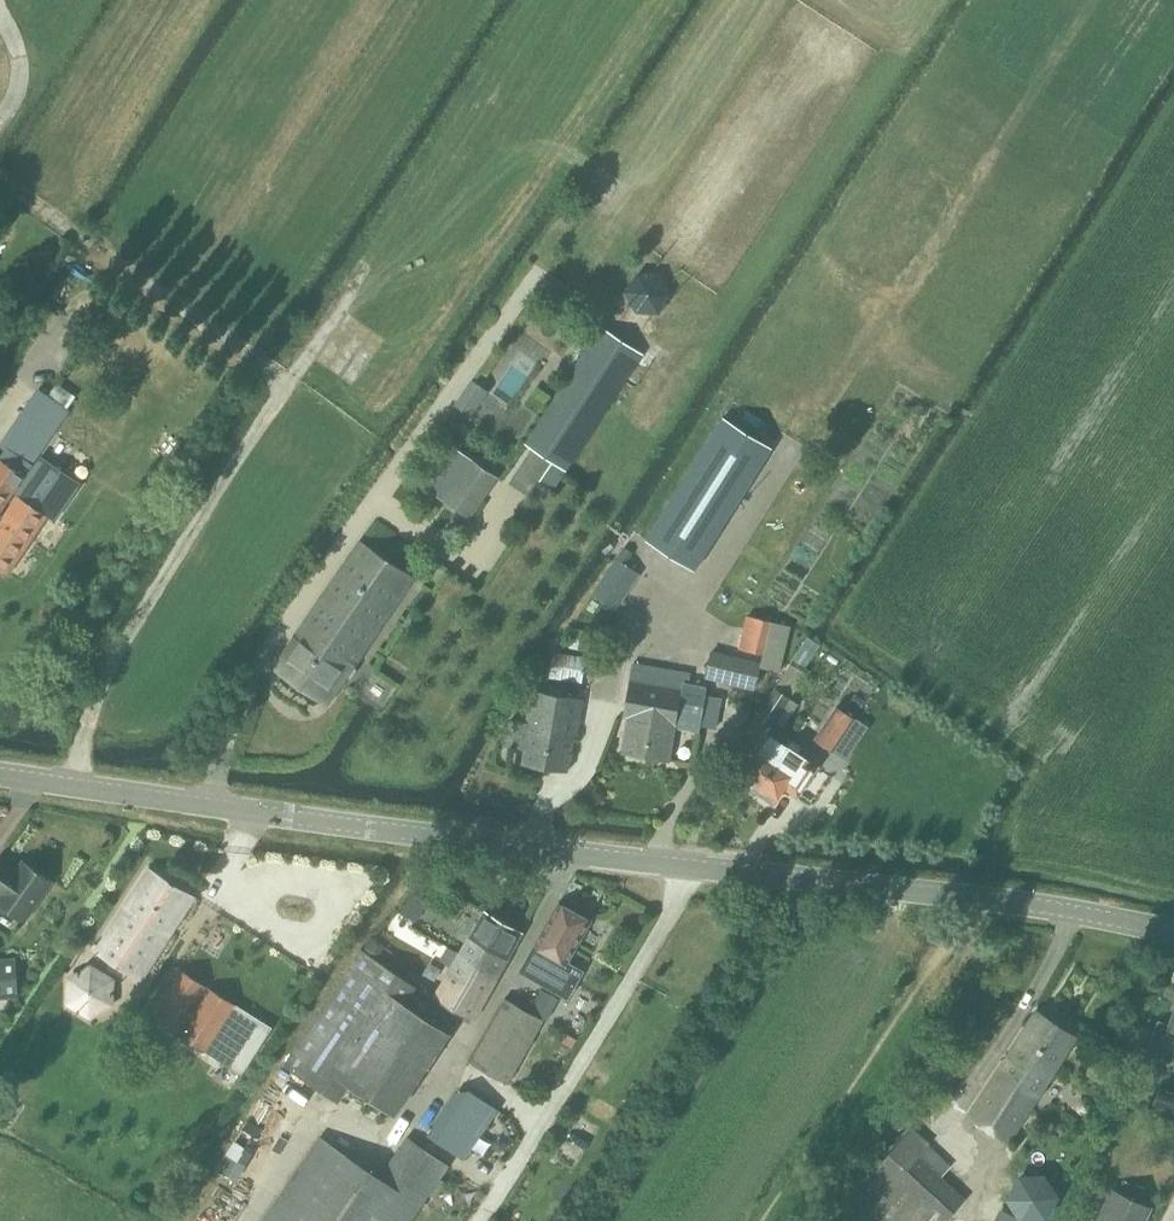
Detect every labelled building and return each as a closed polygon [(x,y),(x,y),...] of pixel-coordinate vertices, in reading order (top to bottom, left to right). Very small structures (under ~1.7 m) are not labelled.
[(13,221),(0,212),(0,240),(13,221)] [(525,441),(553,459),(549,466),(539,481),(554,490),(567,469),(574,460),(607,410),(621,419),(641,389),(626,380),(643,354),(601,326),(525,441)] [(3,455),(0,459),(0,507),(25,470),(27,472),(31,465),(33,466),(70,412),(60,406),(67,396),(54,387),(48,396),(40,391),(3,445),(9,448),(4,456),(3,455)] [(724,416),(647,538),(696,570),(773,447),(724,416)] [(469,516),(497,476),(453,445),(425,484),(469,516)] [(18,497),(0,524),(0,561),(8,566),(43,513),(48,516),(59,499),(30,480),(18,497)] [(362,539),(274,666),(327,703),(415,576),(362,539)] [(617,607),(640,573),(617,557),(594,591),(617,607)] [(747,616),(740,648),(769,655),(767,666),(782,669),(791,625),(747,616)] [(713,650),(706,678),(759,690),(765,662),(713,650)] [(587,657),(554,652),(550,677),(583,683),(587,657)] [(621,717),(629,718),(623,752),(671,760),(677,727),(700,732),(702,724),(717,727),(722,697),(705,694),(705,690),(687,687),(690,670),(633,658),(621,717)] [(756,751),(759,753),(741,779),(759,791),(787,744),(769,731),(776,722),(784,728),(801,704),(791,697),(808,673),(793,663),(744,733),(760,745),(756,751)] [(528,738),(524,762),(568,769),(574,735),(578,735),(584,696),(531,687),(526,718),(523,718),(521,725),(511,723),(509,735),(528,738)] [(838,705),(815,739),(834,752),(857,718),(838,705)] [(800,752),(787,744),(759,791),(776,802),(793,776),(801,781),(803,783),(816,763),(813,761),(800,752)] [(1,894),(0,896),(0,903),(25,921),(53,881),(25,861),(16,874),(11,870),(13,867),(0,858),(0,893),(1,894)] [(101,946),(97,944),(94,948),(142,979),(195,896),(152,868),(101,946)] [(594,920),(561,903),(523,972),(572,999),(587,972),(570,963),(594,920)] [(522,933),(485,912),(461,955),(498,976),(522,933)] [(286,1065),(340,1101),(350,1086),(397,1117),(452,1033),(425,1015),(433,1002),(414,989),(416,986),(362,950),(286,1065)] [(436,999),(474,1020),(498,976),(461,955),(436,999)] [(0,958),(0,999),(20,998),(18,957),(0,958)] [(94,963),(68,976),(66,1005),(91,1020),(115,1005),(117,978),(94,963)] [(207,985),(182,970),(153,1016),(177,1032),(207,985)] [(211,989),(181,1035),(238,1071),(268,1025),(211,989)] [(511,1083),(545,1020),(547,1021),(560,999),(542,989),(531,1010),(507,997),(472,1062),(511,1083)] [(1075,1038),(1037,1012),(967,1116),(1006,1143),(1043,1087),(1053,1071),(1075,1038)] [(1171,1024),(1159,1020),(1147,1053),(1172,1062),(1173,1056),(1173,1014),(1171,1024)] [(1079,1060),(1091,1067),(1087,1074),(1107,1084),(1113,1073),(1094,1063),(1100,1051),(1087,1045),(1079,1060)] [(1161,1085),(1154,1106),(1173,1113),(1173,1090),(1161,1085)] [(471,1090),(458,1092),(429,1135),(458,1154),(492,1104),(471,1090)] [(910,1130),(848,1200),(871,1220),(942,1220),(962,1199),(915,1156),(926,1145),(910,1130)] [(262,1220),(413,1220),(451,1165),(408,1136),(381,1176),(321,1135),(262,1220)] [(1150,1206),(1113,1189),(1098,1220),(1143,1220),(1150,1206)]
